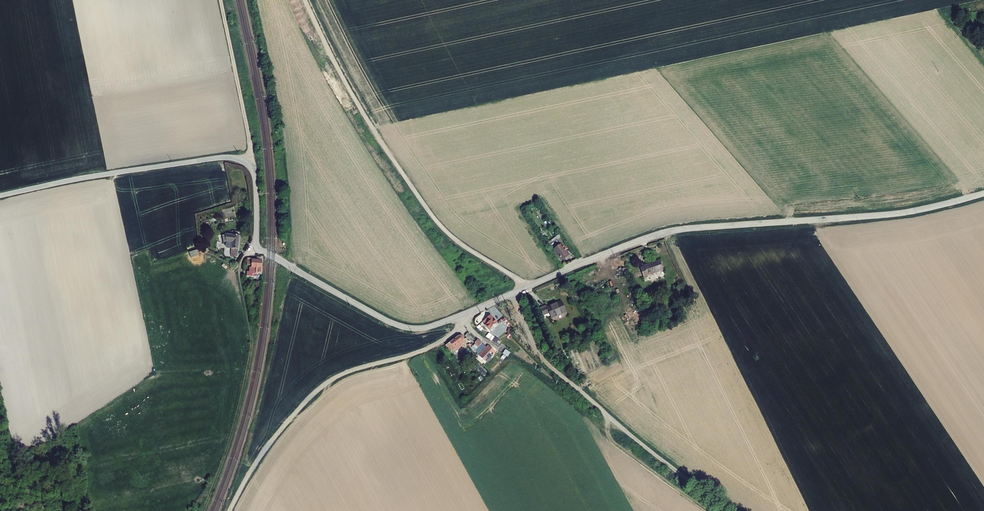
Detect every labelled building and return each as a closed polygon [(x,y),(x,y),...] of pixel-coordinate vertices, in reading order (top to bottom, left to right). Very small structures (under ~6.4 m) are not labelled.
[(231,252),(231,256),(232,256),(231,257),(234,258),(234,256),(238,257),(240,236),(238,236),(238,232),(232,231),(232,235),(225,234),(227,242),(227,250),(231,251),(231,252)] [(565,243),(560,235),(554,240),(561,247),(565,243)] [(570,257),(561,247),(555,252),(564,262),(570,257)] [(252,259),(247,258),(247,265),(251,265),(251,267),(249,267),(249,272),(247,272),(246,276),(254,277),(254,272),(256,273),(256,274),(258,274),(258,273),(262,273),(262,261),(262,258),(258,258),(257,260),(252,260),(252,259)] [(662,271),(658,262),(651,265),(651,264),(642,267),(643,268),(639,270),(643,281),(647,279),(646,277),(662,271)] [(567,311),(562,300),(547,305),(546,303),(540,307),(543,315),(550,312),(552,318),(567,311)] [(497,325),(494,328),(497,332),(503,326),(498,320),(495,322),(497,325)] [(467,333),(465,336),(473,343),(475,340),(467,333)] [(460,334),(446,345),(457,361),(460,359),(455,353),(465,344),(463,341),(465,340),(460,334)] [(478,338),(473,344),(476,349),(475,349),(476,350),(477,353),(478,353),(485,346),(478,338)] [(488,347),(479,356),(484,362),(494,352),(488,347)]
